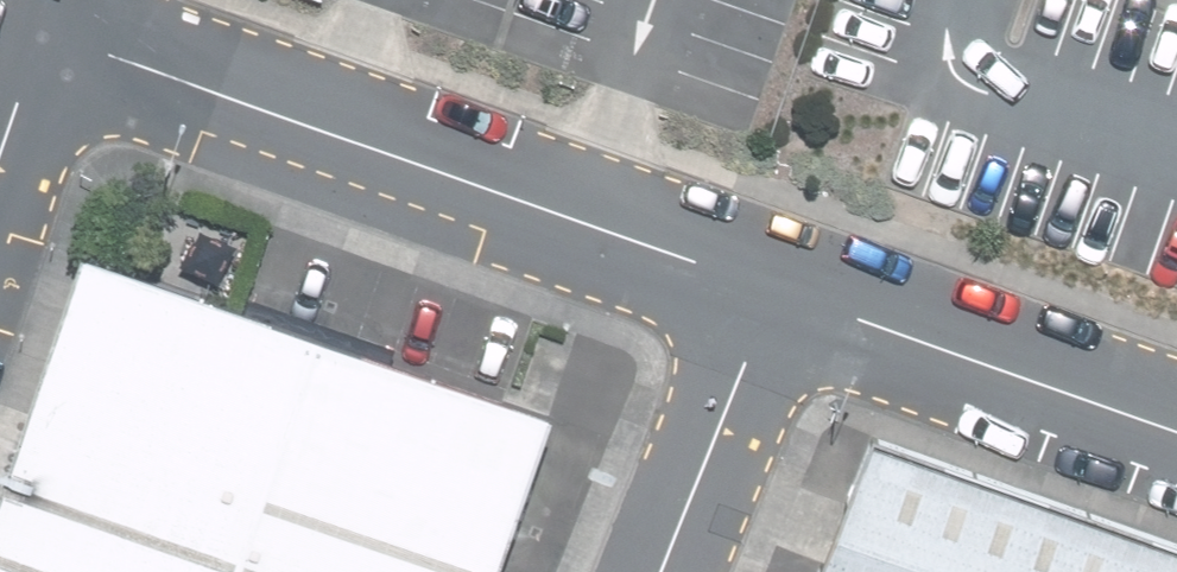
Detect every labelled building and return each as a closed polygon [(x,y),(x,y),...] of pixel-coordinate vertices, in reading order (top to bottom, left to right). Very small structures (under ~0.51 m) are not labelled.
[(89,256),(0,512),(0,571),(490,571),(550,415),(89,256)] [(851,571),(1176,571),(1176,547),(899,448),(851,571)]
